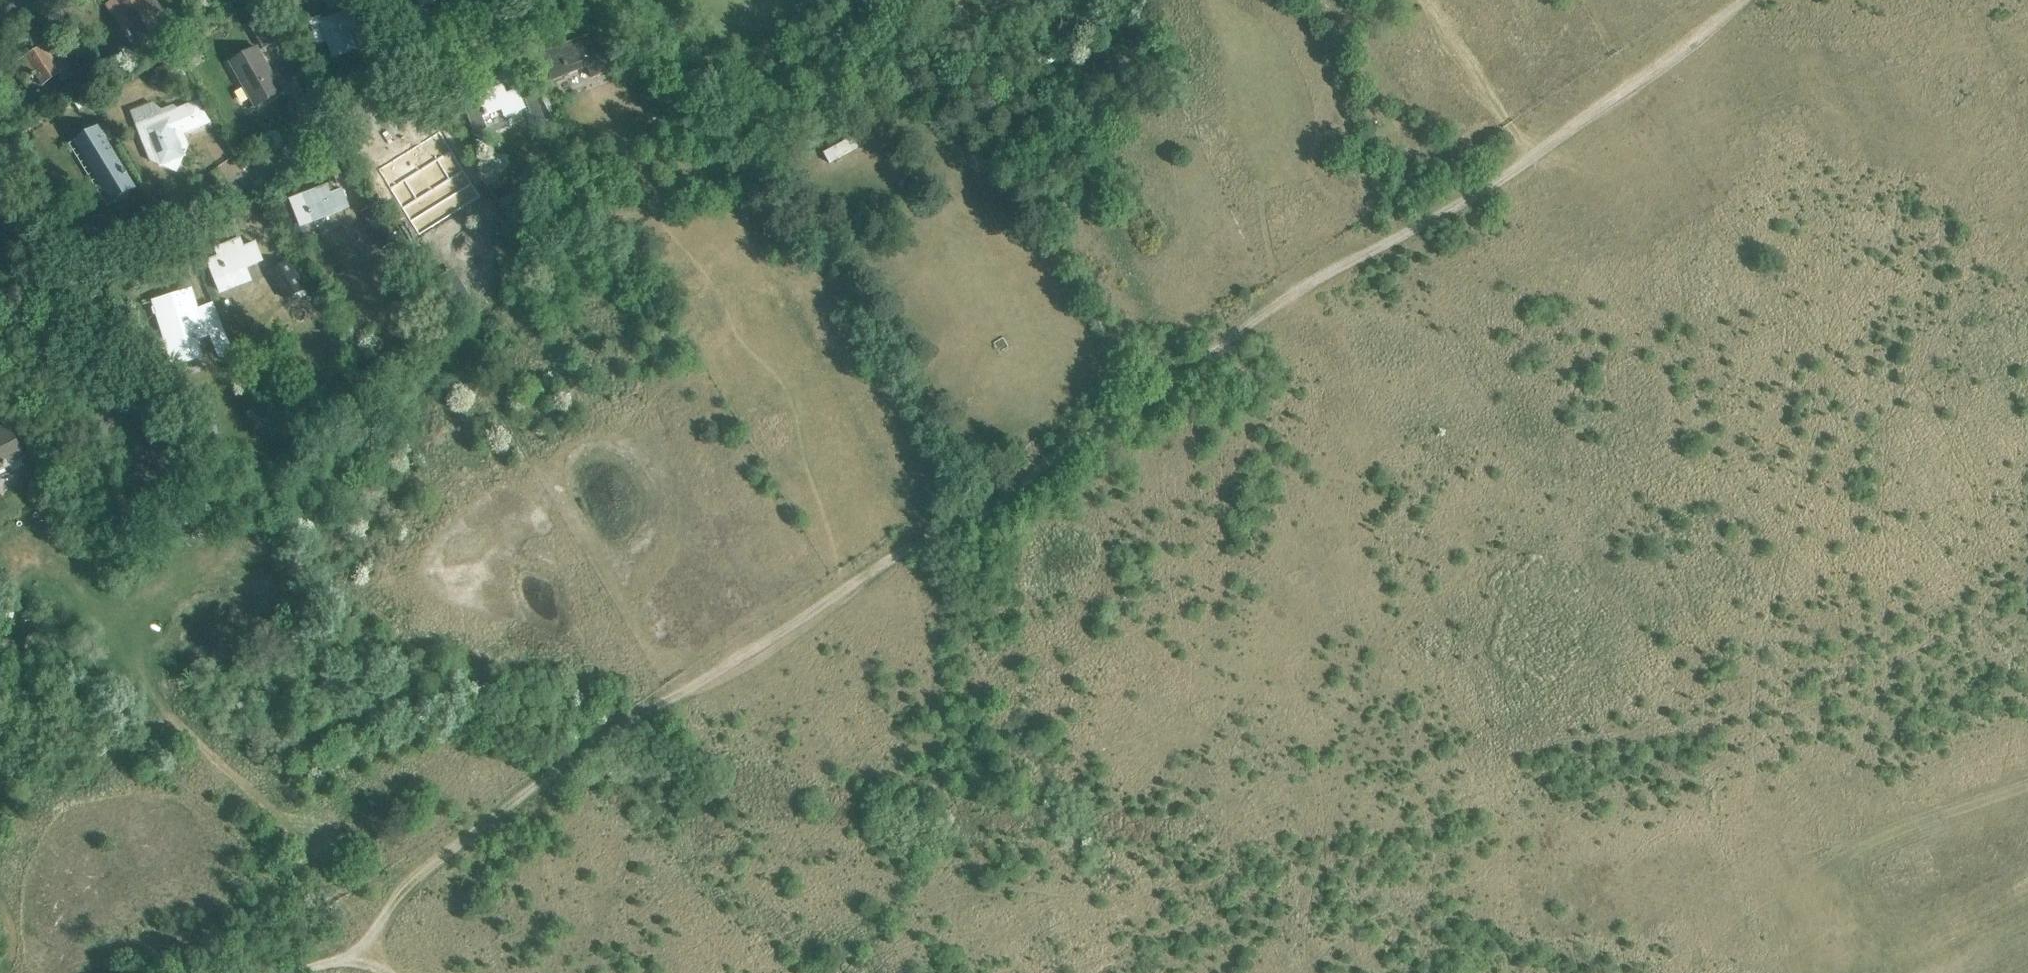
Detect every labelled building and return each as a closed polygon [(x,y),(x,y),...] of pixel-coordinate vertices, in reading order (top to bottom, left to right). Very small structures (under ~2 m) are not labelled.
[(107,6),(118,22),(126,17),(133,28),(142,41),(171,23),(156,0),(143,0),(117,0),(107,6)] [(420,8),(441,0),(417,0),(420,8)] [(351,32),(369,26),(363,8),(344,14),(323,21),(321,16),(309,20),(318,46),(327,42),(333,59),(357,51),(351,32)] [(249,26),(263,50),(275,44),(261,19),(249,26)] [(593,79),(611,72),(595,32),(541,53),(544,61),(540,63),(544,72),(548,70),(552,82),(588,68),(593,79)] [(36,76),(43,86),(62,74),(45,47),(17,65),(27,81),(34,76),(34,77),(36,76)] [(230,65),(254,108),(282,93),(258,49),(230,65)] [(517,92),(505,97),(502,88),(478,97),(486,117),(502,111),(504,117),(524,110),(517,92)] [(540,110),(535,96),(525,100),(530,114),(540,110)] [(146,132),(160,167),(183,157),(169,122),(146,132)] [(67,148),(104,210),(134,193),(96,130),(67,148)] [(428,141),(417,145),(414,137),(375,152),(385,178),(435,159),(428,141)] [(447,169),(448,173),(461,168),(459,164),(468,161),(458,138),(436,147),(445,170),(447,169)] [(341,192),(329,197),(326,188),(291,202),(299,224),(294,226),(299,239),(300,239),(301,241),(309,238),(308,235),(309,235),(306,226),(348,210),(341,192)] [(254,245),(243,250),(239,241),(216,251),(223,270),(241,263),(243,270),(261,263),(254,245)] [(288,261),(271,272),(288,300),(305,290),(288,261)] [(191,291),(152,303),(172,368),(202,359),(196,341),(206,338),(209,337),(207,332),(205,333),(202,324),(191,291)] [(221,327),(207,332),(209,337),(218,358),(232,352),(221,327)] [(23,458),(9,429),(0,434),(0,470),(23,458)]
